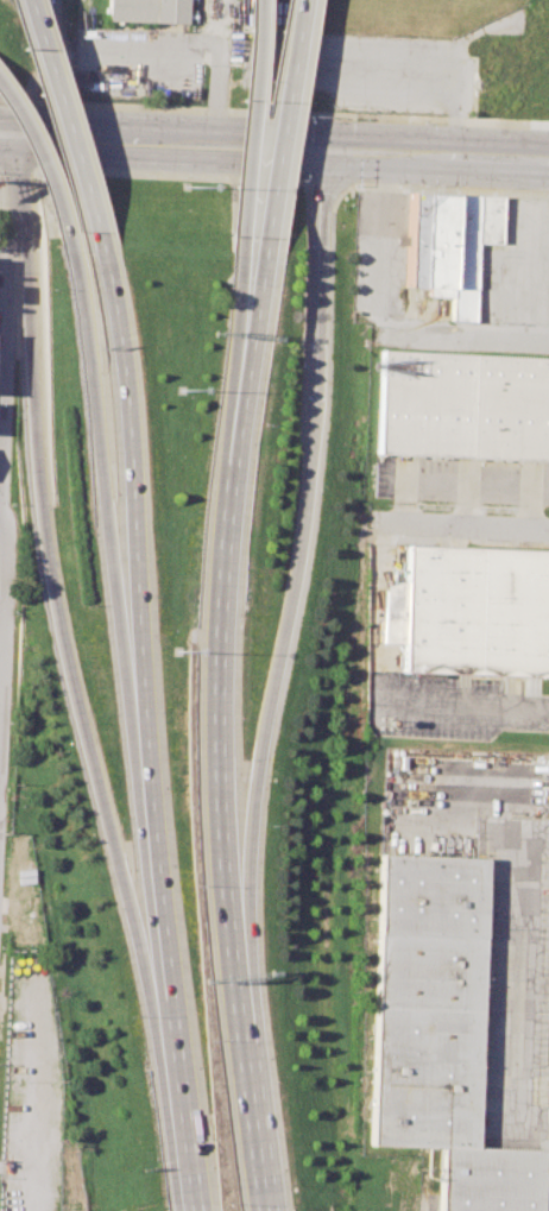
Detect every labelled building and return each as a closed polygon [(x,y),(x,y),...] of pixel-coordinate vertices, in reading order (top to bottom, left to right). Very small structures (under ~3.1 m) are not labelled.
[(182,23),(183,0),(106,0),(105,20),(182,23)] [(406,195),(498,198),(497,242),(475,241),(473,324),(446,323),(447,290),(403,289),(406,195)] [(380,354),(548,361),(548,463),(376,455),(380,354)] [(525,677),(548,678),(548,550),(404,545),(403,579),(381,585),(379,644),(400,644),(399,673),(525,677)] [(538,1150),(474,1147),(488,853),(377,847),(362,1144),(441,1148),(438,1210),(535,1210),(538,1150)]
